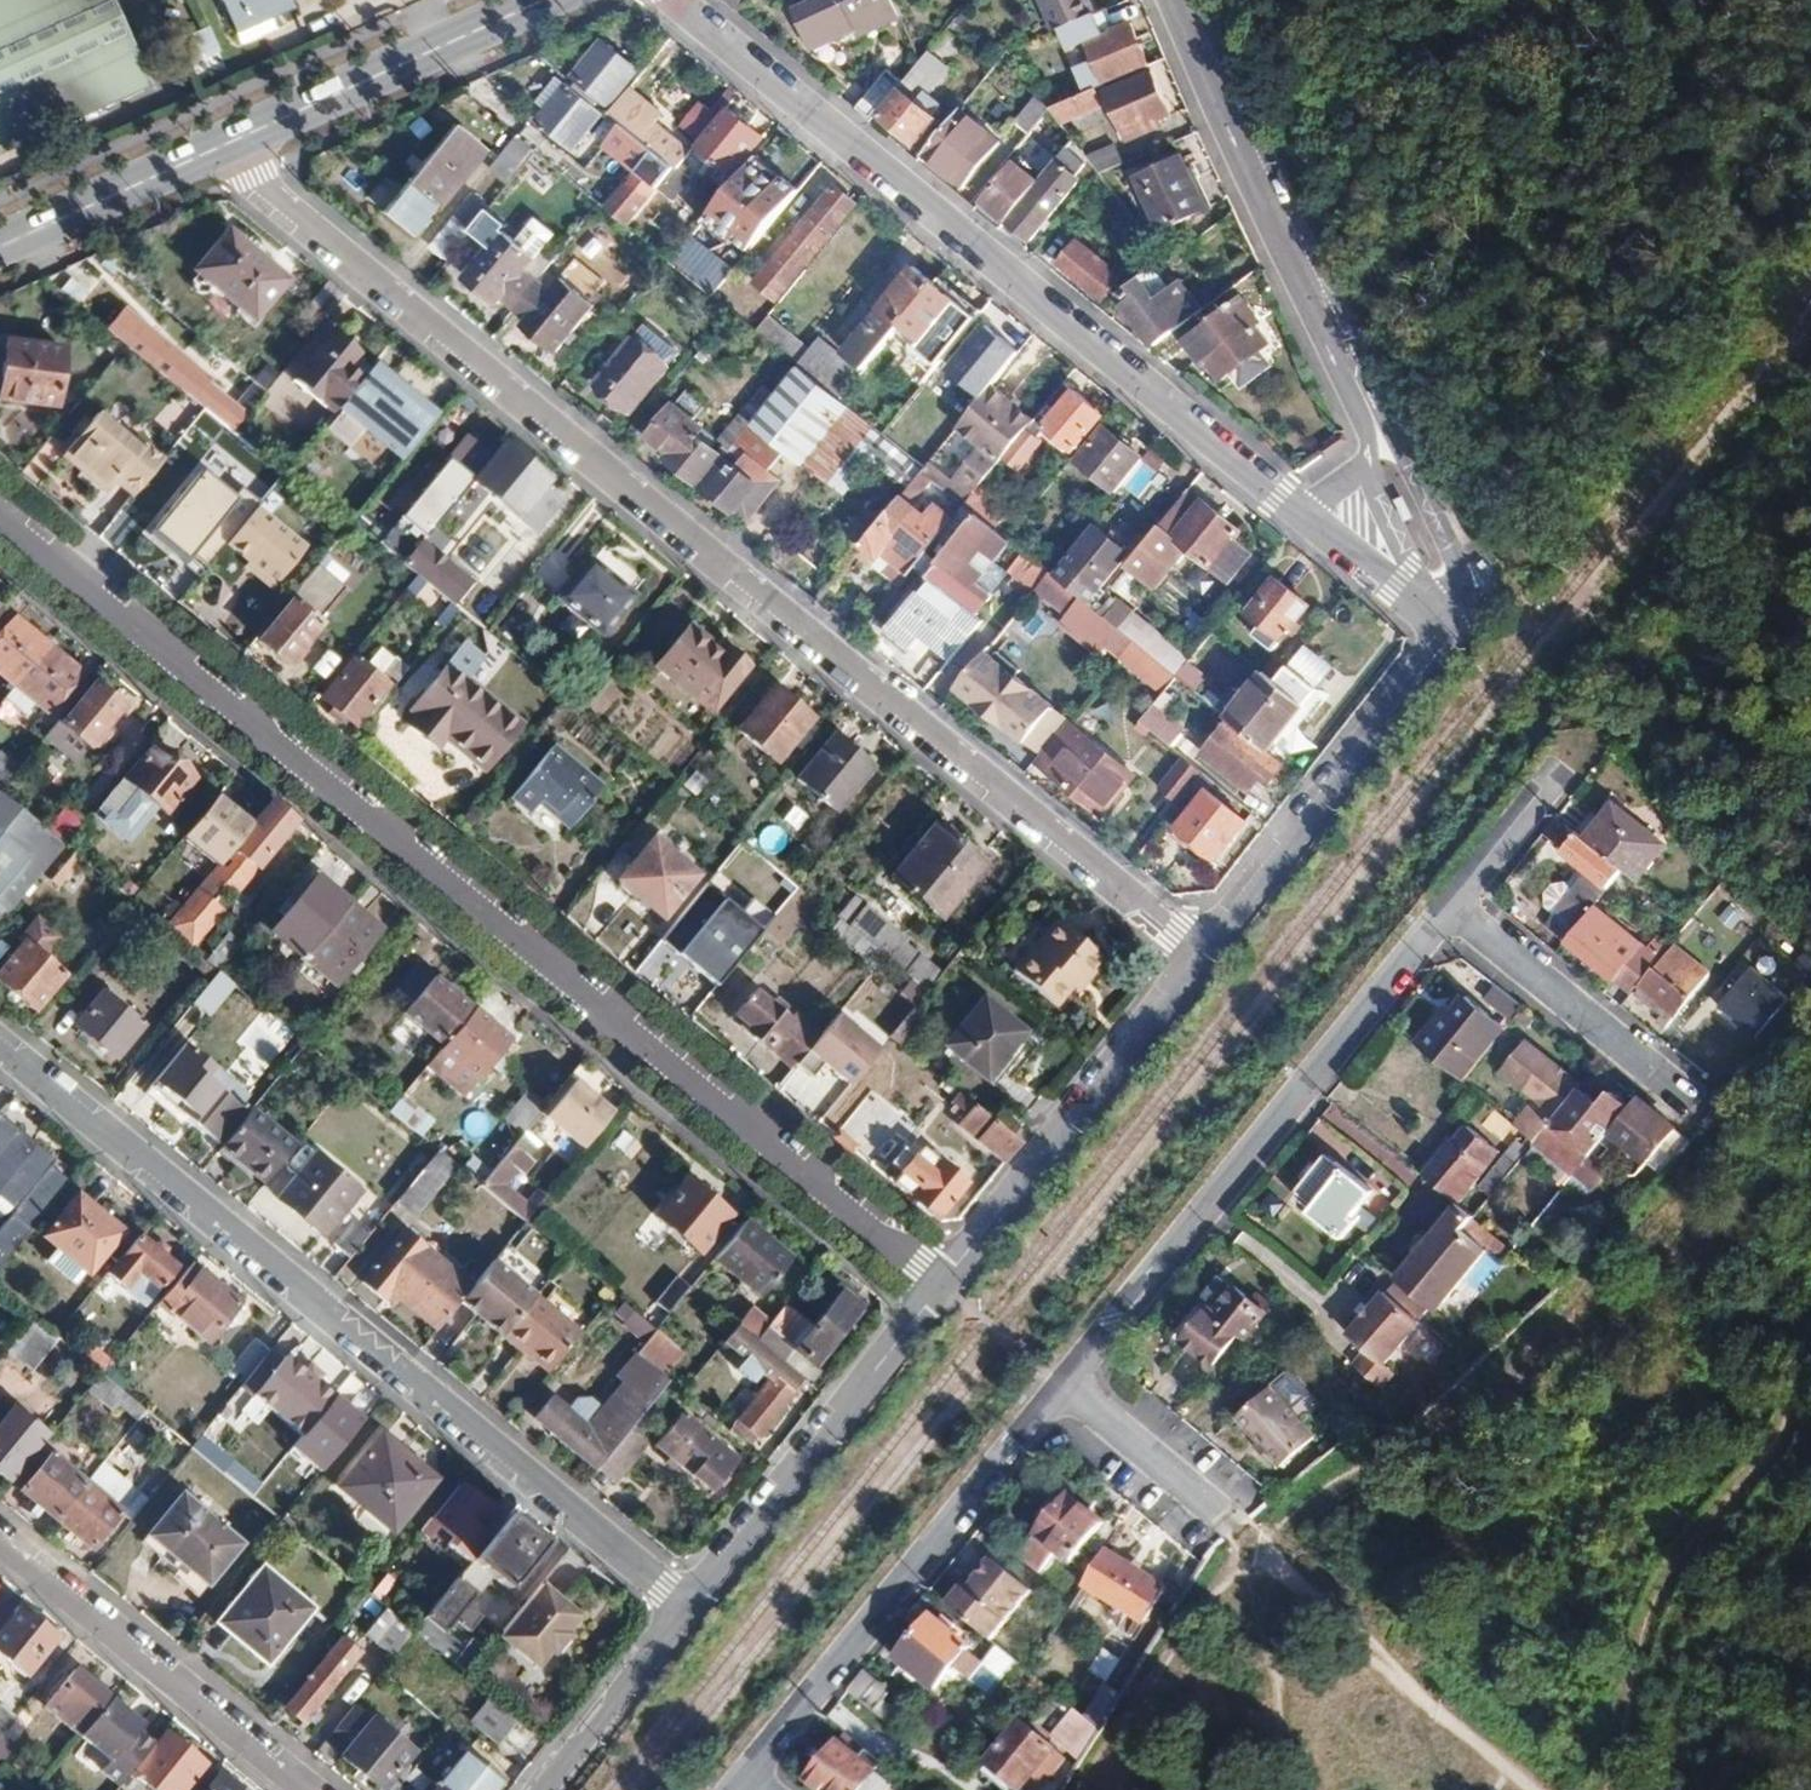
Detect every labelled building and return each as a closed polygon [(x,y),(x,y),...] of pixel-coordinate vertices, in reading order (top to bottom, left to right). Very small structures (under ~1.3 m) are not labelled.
[(0,25),(0,153),(1,155),(169,80),(133,0),(55,0),(0,25)] [(242,45),(298,19),(289,0),(221,0),(242,45)] [(813,1),(790,11),(807,48),(873,20),(876,26),(900,14),(894,0),(813,0),(813,1)] [(1093,0),(1046,0),(1059,31),(1064,29),(1099,14),(1093,0)] [(1068,40),(1085,33),(1101,73),(1080,82),(1085,94),(1096,90),(1104,86),(1150,65),(1132,24),(1118,30),(1109,10),(1099,14),(1064,29),(1068,40)] [(207,24),(185,34),(196,58),(218,48),(207,24)] [(595,105),(600,99),(607,105),(635,71),(602,42),(573,75),(578,79),(572,86),(595,105)] [(898,85),(903,89),(880,116),(913,145),(934,120),(930,117),(937,108),(926,98),(947,71),(925,54),(920,60),(901,82),(898,85)] [(887,71),(854,109),(868,121),(898,85),(901,82),(887,71)] [(1152,72),(1107,91),(1110,99),(1125,136),(1130,134),(1133,142),(1153,133),(1150,126),(1171,117),(1152,72)] [(534,103),(543,110),(561,89),(552,82),(534,103)] [(595,105),(572,86),(566,94),(561,89),(543,110),(533,122),(567,151),(595,117),(589,112),(595,105)] [(1107,91),(1104,86),(1096,90),(1101,103),(1110,99),(1107,91)] [(627,90),(607,115),(618,124),(673,169),(686,152),(652,126),(661,115),(627,90)] [(1085,94),(1052,109),(1064,125),(1103,107),(1101,103),(1096,90),(1085,94)] [(1017,120),(1032,133),(1052,109),(1040,92),(1017,120)] [(762,137),(728,108),(696,146),(730,175),(762,137)] [(1052,109),(1032,133),(1060,157),(1074,140),(1064,125),(1052,109)] [(957,120),(926,157),(962,188),(993,150),(957,120)] [(447,128),(378,214),(409,238),(477,152),(447,128)] [(513,137),(486,172),(504,187),(518,169),(532,152),(513,137)] [(1088,160),(1074,140),(1060,157),(1042,179),(1041,180),(1044,183),(1009,225),(1029,242),(1080,184),(1086,190),(1099,174),(1088,160)] [(1099,174),(1124,163),(1116,147),(1088,160),(1099,174)] [(1182,157),(1137,178),(1163,232),(1210,209),(1193,174),(1190,175),(1182,157)] [(1019,159),(976,210),(1000,229),(1041,180),(1042,179),(1019,159)] [(633,169),(600,208),(624,228),(658,190),(633,169)] [(835,186),(756,283),(778,301),(857,204),(835,186)] [(470,195),(428,248),(444,260),(467,232),(480,216),(486,209),(470,195)] [(667,262),(710,297),(760,234),(746,222),(735,232),(711,211),(667,262)] [(486,247),(499,232),(480,216),(467,232),(486,247)] [(281,279),(224,230),(192,268),(249,317),(281,279)] [(494,304),(498,299),(510,310),(534,281),(522,270),(531,259),(499,232),(486,247),(461,276),(494,304)] [(1077,244),(1060,265),(1101,300),(1119,279),(1077,244)] [(913,268),(843,354),(862,371),(901,323),(933,284),(913,268)] [(1178,284),(1170,290),(1161,276),(1149,272),(1135,278),(1111,296),(1150,348),(1199,312),(1178,284)] [(552,351),(590,307),(557,279),(547,291),(534,281),(510,310),(523,320),(520,324),(552,351)] [(324,281),(300,309),(318,325),(341,296),(324,281)] [(954,301),(933,284),(901,323),(923,341),(954,301)] [(1229,375),(1240,390),(1270,368),(1259,354),(1269,347),(1256,328),(1260,325),(1243,303),(1188,342),(1205,365),(1209,362),(1222,380),(1229,375)] [(101,330),(122,347),(201,411),(219,426),(228,433),(241,417),(114,314),(101,330)] [(630,339),(663,367),(675,353),(642,325),(630,339)] [(1018,354),(985,328),(951,371),(983,397),(991,387),(1018,354)] [(328,335),(290,382),(330,414),(334,408),(359,378),(347,368),(356,357),(328,335)] [(603,370),(592,384),(625,411),(663,367),(630,339),(608,364),(603,370)] [(59,344),(0,340),(0,403),(56,406),(59,344)] [(603,370),(608,364),(604,360),(599,366),(603,370)] [(252,403),(277,374),(265,364),(240,393),(252,403)] [(359,378),(334,408),(397,458),(424,426),(412,417),(420,408),(369,365),(359,378)] [(796,367),(750,424),(784,450),(803,465),(849,409),(796,367)] [(1028,427),(1033,421),(1017,408),(1007,401),(991,387),(983,397),(958,428),(982,448),(947,494),(964,507),(1005,456),(1028,427)] [(1072,393),(1044,428),(1072,450),(1100,415),(1072,393)] [(1011,396),(1007,401),(1017,408),(1021,403),(1011,396)] [(723,458),(695,437),(700,432),(674,408),(649,436),(670,455),(666,460),(700,487),(723,458)] [(106,492),(117,478),(135,492),(160,461),(143,447),(140,450),(94,413),(60,455),(106,492)] [(723,458),(700,487),(732,513),(736,509),(747,517),(776,481),(766,472),(784,450),(750,424),(723,458)] [(1104,426),(1077,460),(1115,490),(1149,449),(1135,436),(1127,445),(1104,426)] [(1028,427),(1005,456),(1016,465),(1040,436),(1028,427)] [(876,433),(864,451),(907,481),(920,464),(876,433)] [(475,473),(459,461),(398,535),(415,549),(404,561),(456,607),(474,585),(499,553),(483,540),(458,572),(466,579),(462,583),(433,558),(486,494),(532,531),(556,503),(537,487),(544,478),(500,442),(475,473)] [(201,471),(152,531),(201,571),(224,545),(254,507),(257,500),(241,488),(233,497),(201,471)] [(921,474),(861,547),(876,558),(880,553),(908,576),(955,518),(945,510),(936,517),(930,511),(925,515),(911,504),(930,481),(921,474)] [(1190,491),(1140,553),(1152,563),(1173,537),(1233,580),(1255,553),(1238,541),(1243,532),(1190,491)] [(370,496),(349,521),(351,523),(377,543),(397,520),(370,496)] [(312,556),(254,507),(224,545),(246,563),(243,567),(275,595),(281,593),(312,556)] [(1014,544),(977,515),(930,573),(978,612),(996,592),(982,579),(1014,544)] [(1095,526),(1065,562),(1092,584),(1097,577),(1106,583),(1131,555),(1095,526)] [(1016,552),(1008,576),(1033,585),(1042,561),(1016,552)] [(629,595),(586,562),(556,601),(599,634),(629,595)] [(343,589),(315,565),(287,600),(289,602),(257,642),(284,665),(291,664),(300,652),(299,647),(317,626),(314,623),(343,589)] [(1108,620),(1049,574),(1035,593),(1116,656),(1131,638),(1108,620)] [(217,601),(244,618),(260,594),(233,577),(217,601)] [(1274,653),(1310,608),(1276,581),(1250,614),(1265,626),(1256,638),(1274,653)] [(474,585),(456,607),(483,629),(501,607),(474,585)] [(900,591),(870,624),(899,650),(916,631),(948,658),(969,632),(930,600),(922,610),(900,591)] [(1158,633),(1122,604),(1108,620),(1131,638),(1145,651),(1158,633)] [(12,620),(0,635),(0,677),(46,714),(79,673),(12,620)] [(684,629),(655,667),(711,711),(745,666),(722,648),(717,654),(684,629)] [(1131,638),(1116,656),(1160,692),(1174,674),(1145,651),(1131,638)] [(415,717),(408,726),(435,748),(442,740),(482,772),(522,723),(468,680),(486,657),(465,640),(407,711),(415,717)] [(984,653),(956,689),(1038,753),(1063,722),(1065,719),(984,653)] [(387,686),(354,660),(323,698),(333,707),(328,712),(339,720),(343,715),(355,725),(387,686)] [(1200,691),(1207,672),(1184,663),(1177,682),(1200,691)] [(1266,749),(1315,688),(1288,666),(1276,682),(1265,673),(1229,718),(1234,723),(1266,749)] [(120,709),(91,686),(59,725),(87,748),(92,748),(101,738),(101,732),(120,709)] [(774,688),(738,731),(776,762),(811,720),(774,688)] [(1184,728),(1153,702),(1139,719),(1169,744),(1184,728)] [(1129,776),(1063,722),(1038,753),(1033,759),(1099,813),(1129,776)] [(1266,749),(1234,723),(1210,750),(1254,788),(1261,780),(1268,787),(1287,766),(1266,749)] [(833,736),(797,779),(835,810),(871,767),(833,736)] [(152,745),(123,780),(164,814),(193,779),(152,745)] [(601,788),(552,748),(511,798),(531,814),(539,805),(568,828),(601,788)] [(1184,757),(1151,796),(1169,811),(1201,771),(1184,757)] [(638,858),(620,880),(641,898),(644,895),(666,913),(697,875),(653,839),(688,795),(673,783),(622,845),(638,858)] [(1205,789),(1176,825),(1213,855),(1242,820),(1205,789)] [(251,825),(215,796),(176,843),(211,872),(251,825)] [(211,872),(194,892),(206,901),(222,882),(227,887),(247,862),(254,868),(293,821),(270,802),(251,825),(211,872)] [(1623,872),(1635,882),(1664,848),(1614,805),(1584,840),(1623,872)] [(82,824),(69,813),(50,837),(62,847),(82,824)] [(1581,868),(1568,884),(1574,889),(1552,916),(1571,931),(1590,910),(1623,872),(1584,840),(1556,817),(1542,833),(1565,851),(1563,853),(1581,868)] [(933,825),(891,875),(939,915),(980,865),(933,825)] [(21,858),(0,841),(0,883),(21,858)] [(78,860),(62,847),(38,876),(54,889),(78,860)] [(302,958),(346,904),(313,877),(269,930),(302,958)] [(740,911),(706,883),(660,940),(716,985),(775,914),(752,897),(740,911)] [(164,927),(186,946),(218,911),(206,901),(194,892),(164,927)] [(856,898),(840,918),(885,954),(928,989),(941,973),(902,941),(906,936),(856,898)] [(346,904),(302,958),(334,984),(378,930),(346,904)] [(1627,966),(1609,951),(1621,937),(1590,910),(1571,931),(1562,942),(1613,983),(1627,966)] [(1103,961),(1054,920),(1013,968),(1057,1005),(1073,986),(1078,991),(1103,961)] [(1638,984),(1674,1014),(1708,974),(1672,943),(1638,984)] [(0,969),(0,985),(33,1012),(61,977),(21,944),(0,969)] [(402,1013),(441,1045),(471,1009),(415,963),(394,989),(410,1002),(402,1013)] [(217,970),(190,1000),(209,1017),(235,987),(217,970)] [(1743,974),(1710,1012),(1735,1034),(1756,1034),(1780,1003),(1743,974)] [(1500,991),(1489,1003),(1511,1021),(1521,1008),(1500,991)] [(810,1045),(753,994),(735,1014),(749,1026),(746,1030),(790,1068),(794,1064),(810,1045)] [(101,995),(75,1027),(115,1059),(140,1028),(101,995)] [(1459,1085),(1503,1030),(1464,999),(1452,1015),(1447,1011),(1416,1048),(1459,1085)] [(980,1002),(942,1048),(980,1080),(1019,1034),(980,1002)] [(509,1039),(471,1009),(441,1045),(480,1076),(509,1039)] [(878,1050),(835,1014),(810,1045),(794,1064),(810,1078),(822,1064),(847,1086),(878,1050)] [(1558,1069),(1524,1043),(1499,1074),(1533,1100),(1510,1128),(1530,1145),(1576,1092),(1580,1086),(1558,1069)] [(181,1047),(148,1089),(218,1145),(243,1114),(217,1092),(225,1082),(181,1047)] [(582,1150),(611,1108),(567,1078),(538,1119),(582,1150)] [(522,1131),(545,1105),(529,1091),(506,1118),(522,1131)] [(1605,1136),(1625,1111),(1605,1093),(1594,1106),(1576,1092),(1530,1145),(1572,1177),(1605,1136)] [(988,1117),(960,1095),(949,1109),(954,1113),(960,1106),(969,1113),(959,1125),(1002,1161),(1017,1141),(988,1117)] [(389,1113),(421,1136),(433,1120),(402,1096),(389,1113)] [(1673,1131),(1634,1101),(1625,1111),(1605,1136),(1643,1169),(1673,1131)] [(1481,1125),(1500,1139),(1512,1122),(1493,1109),(1481,1125)] [(251,1111),(220,1149),(265,1185),(295,1146),(251,1111)] [(0,1115),(0,1195),(13,1206),(0,1222),(0,1266),(74,1174),(0,1115)] [(1463,1130),(1451,1145),(1445,1139),(1416,1174),(1436,1191),(1441,1195),(1458,1173),(1472,1184),(1495,1156),(1463,1130)] [(537,1143),(522,1131),(480,1185),(525,1220),(546,1194),(538,1188),(527,1201),(505,1183),(537,1143)] [(964,1182),(920,1146),(912,1156),(901,1147),(888,1163),(899,1172),(890,1182),(934,1219),(964,1182)] [(436,1151),(394,1204),(411,1218),(454,1166),(436,1151)] [(313,1158),(278,1202),(323,1239),(359,1195),(313,1158)] [(1368,1194),(1324,1158),(1287,1203),(1293,1208),(1296,1204),(1338,1239),(1361,1212),(1357,1208),(1368,1194)] [(730,1217),(687,1182),(657,1219),(701,1253),(730,1217)] [(120,1235),(75,1199),(42,1240),(86,1276),(120,1235)] [(1486,1254),(1459,1232),(1469,1218),(1454,1207),(1395,1278),(1437,1312),(1486,1254)] [(355,1221),(334,1247),(349,1259),(370,1233),(355,1221)] [(790,1260),(742,1221),(712,1259),(760,1297),(790,1260)] [(138,1237),(106,1276),(145,1308),(177,1268),(162,1256),(166,1252),(157,1245),(154,1249),(138,1237)] [(467,1293),(398,1237),(361,1284),(382,1302),(388,1294),(436,1332),(467,1293)] [(1496,1241),(1486,1254),(1499,1265),(1510,1252),(1496,1241)] [(813,1268),(799,1257),(781,1280),(795,1291),(813,1268)] [(238,1307),(199,1274),(196,1278),(187,1271),(170,1292),(178,1299),(167,1312),(206,1345),(238,1307)] [(1218,1272),(1173,1327),(1214,1361),(1241,1330),(1248,1336),(1267,1313),(1218,1272)] [(675,1276),(654,1301),(668,1312),(688,1286),(675,1276)] [(813,1366),(860,1306),(840,1290),(809,1330),(781,1308),(771,1322),(756,1340),(782,1363),(793,1351),(813,1366)] [(1362,1355),(1351,1370),(1378,1392),(1392,1376),(1380,1367),(1414,1323),(1378,1296),(1344,1341),(1362,1355)] [(580,1333),(536,1298),(507,1334),(533,1354),(528,1360),(547,1375),(580,1333)] [(624,1302),(611,1315),(637,1340),(650,1327),(624,1302)] [(737,1325),(756,1340),(771,1322),(753,1307),(737,1325)] [(756,1340),(737,1325),(722,1343),(741,1358),(756,1340)] [(782,1363),(756,1340),(741,1358),(745,1362),(737,1371),(753,1386),(762,1377),(770,1384),(740,1422),(756,1436),(804,1381),(782,1363)] [(228,1370),(245,1384),(267,1357),(251,1343),(228,1370)] [(245,1384),(242,1388),(299,1436),(331,1400),(284,1360),(279,1366),(267,1357),(245,1384)] [(1254,1377),(1223,1413),(1275,1457),(1306,1420),(1254,1377)] [(553,1396),(534,1421),(597,1473),(600,1470),(634,1428),(653,1405),(636,1391),(595,1438),(566,1414),(569,1410),(553,1396)] [(44,1437),(11,1411),(0,1425),(0,1477),(8,1483),(44,1437)] [(683,1417),(657,1449),(702,1486),(727,1460),(698,1436),(702,1431),(683,1417)] [(634,1428),(600,1470),(618,1484),(652,1443),(634,1428)] [(434,1484),(380,1439),(337,1490),(391,1535),(434,1484)] [(57,1522),(86,1487),(49,1457),(20,1493),(57,1522)] [(86,1487),(57,1522),(92,1550),(120,1514),(86,1487)] [(504,1523),(458,1487),(418,1537),(426,1542),(438,1529),(444,1533),(438,1540),(469,1564),(471,1562),(504,1523)] [(237,1544),(177,1496),(139,1543),(175,1572),(171,1577),(195,1596),(237,1544)] [(1068,1499),(1056,1514),(1049,1508),(1038,1520),(1045,1526),(1018,1559),(1037,1576),(1054,1556),(1067,1567),(1101,1527),(1068,1499)] [(537,1527),(515,1509),(504,1523),(471,1562),(505,1590),(543,1546),(531,1536),(537,1527)] [(1102,1556),(1077,1593),(1140,1634),(1164,1596),(1102,1556)] [(962,1591),(947,1609),(989,1644),(1030,1595),(991,1562),(973,1584),(975,1585),(967,1595),(962,1591)] [(312,1613),(261,1571),(220,1621),(255,1650),(251,1655),(267,1668),(312,1613)] [(474,1596),(457,1581),(414,1631),(468,1676),(486,1655),(471,1641),(462,1650),(442,1633),(474,1596)] [(577,1620),(540,1589),(497,1641),(533,1671),(547,1655),(551,1657),(567,1638),(564,1635),(577,1620)] [(21,1676),(51,1641),(15,1610),(10,1616),(3,1611),(0,1615),(0,1659),(21,1676)] [(410,1634),(383,1612),(362,1637),(390,1659),(410,1634)] [(930,1619),(914,1640),(951,1670),(959,1677),(967,1683),(981,1667),(965,1654),(968,1651),(930,1619)] [(951,1670),(914,1640),(895,1662),(901,1667),(892,1678),(917,1699),(926,1688),(932,1693),(945,1678),(951,1670)] [(339,1641),(285,1708),(302,1722),(357,1656),(339,1641)] [(1088,1670),(1107,1681),(1121,1658),(1102,1647),(1088,1670)] [(73,1672),(43,1709),(78,1737),(108,1700),(73,1672)] [(901,1704),(864,1673),(847,1693),(885,1724),(901,1704)] [(521,1719),(494,1697),(471,1723),(499,1746),(521,1719)] [(78,1737),(109,1762),(101,1774),(118,1787),(150,1747),(133,1734),(140,1726),(108,1700),(78,1737)] [(14,1715),(0,1703),(0,1732),(14,1715)] [(411,1753),(352,1705),(333,1731),(349,1746),(339,1758),(380,1789),(381,1789),(411,1753)] [(1080,1758),(1100,1728),(1070,1708),(1049,1738),(1080,1758)] [(1056,1755),(1029,1733),(1011,1757),(1003,1750),(986,1771),(1002,1784),(1000,1789),(1027,1789),(1056,1755)] [(164,1734),(132,1774),(152,1789),(200,1789),(214,1773),(164,1734)] [(807,1781),(817,1789),(859,1789),(873,1773),(888,1786),(897,1776),(846,1734),(807,1781)] [(436,1787),(440,1789),(492,1789),(501,1780),(467,1751),(436,1787)] [(206,1789),(236,1789),(218,1776),(206,1789)]
